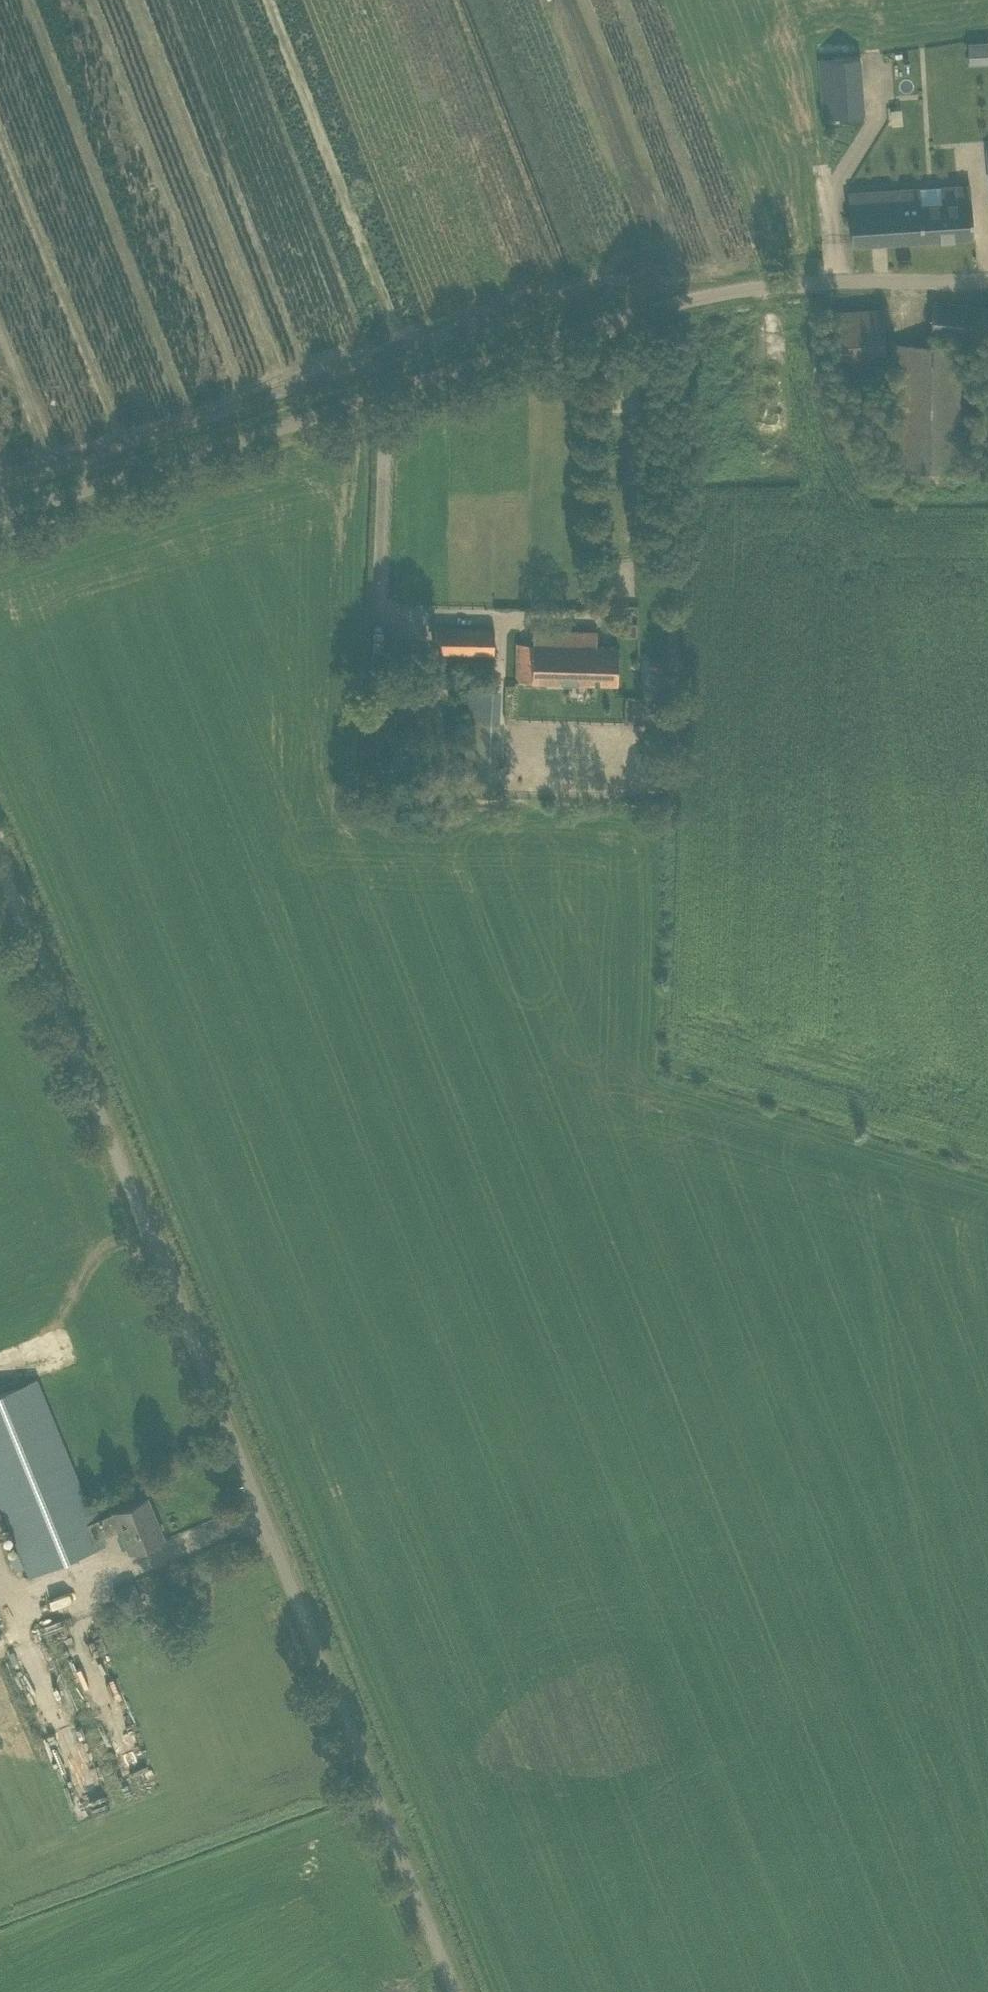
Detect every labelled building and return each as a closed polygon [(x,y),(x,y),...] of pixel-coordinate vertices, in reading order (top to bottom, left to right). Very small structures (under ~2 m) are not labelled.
[(967,42),(969,63),(987,62),(987,41),(967,42)] [(819,58),(823,116),(863,113),(859,55),(819,58)] [(845,192),(846,207),(848,243),(973,235),(971,200),(961,201),(959,185),(941,186),(942,202),(920,203),(919,187),(845,192)] [(971,470),(972,342),(968,342),(968,338),(987,341),(987,306),(934,300),(930,334),(931,334),(931,344),(892,343),(890,469),(971,470)] [(833,311),(835,331),(837,373),(887,369),(883,308),(833,311)] [(434,651),(494,652),(494,628),(435,627),(434,651)] [(518,679),(618,682),(618,645),(597,645),(597,630),(533,629),(533,642),(518,642),(518,679)] [(650,670),(665,670),(665,656),(650,656),(650,670)] [(147,1497),(94,1519),(37,1378),(0,1393),(0,1509),(27,1575),(103,1543),(100,1535),(117,1529),(126,1551),(163,1536),(147,1497)] [(111,1589),(121,1614),(142,1605),(132,1581),(111,1589)]
